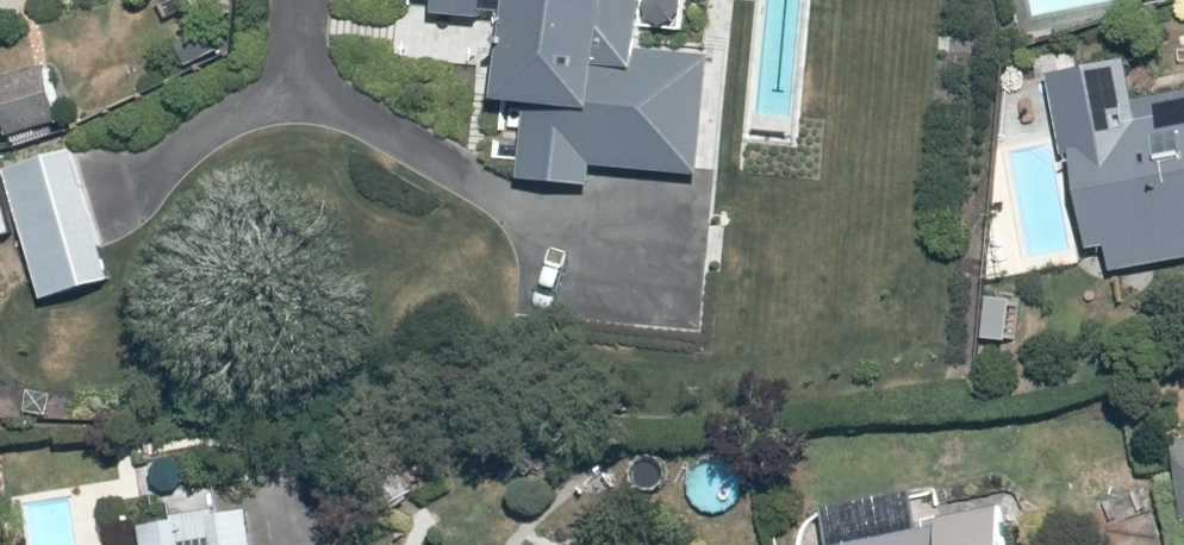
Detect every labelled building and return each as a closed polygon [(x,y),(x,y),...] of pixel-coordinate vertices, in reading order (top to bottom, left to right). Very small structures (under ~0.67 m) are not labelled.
[(441,15),(510,20),(504,110),(526,112),(521,178),(597,183),(598,166),(702,173),(710,62),(640,57),(644,0),(442,0),(441,15)] [(1050,72),(1066,162),(1078,160),(1095,252),(1114,249),(1119,278),(1183,266),(1183,87),(1143,94),(1137,56),(1050,72)] [(0,80),(0,86),(15,140),(62,126),(45,67),(0,80)] [(0,172),(0,238),(26,230),(49,308),(119,287),(78,149),(0,172)] [(1176,440),(1183,495),(1183,439),(1176,440)] [(264,508),(219,510),(219,494),(173,496),(174,521),(154,522),(155,544),(266,544),(264,508)] [(842,544),(1011,544),(1004,506),(929,521),(925,499),(864,511),(869,540),(842,544)] [(684,542),(591,529),(588,544),(683,544),(684,542)]
